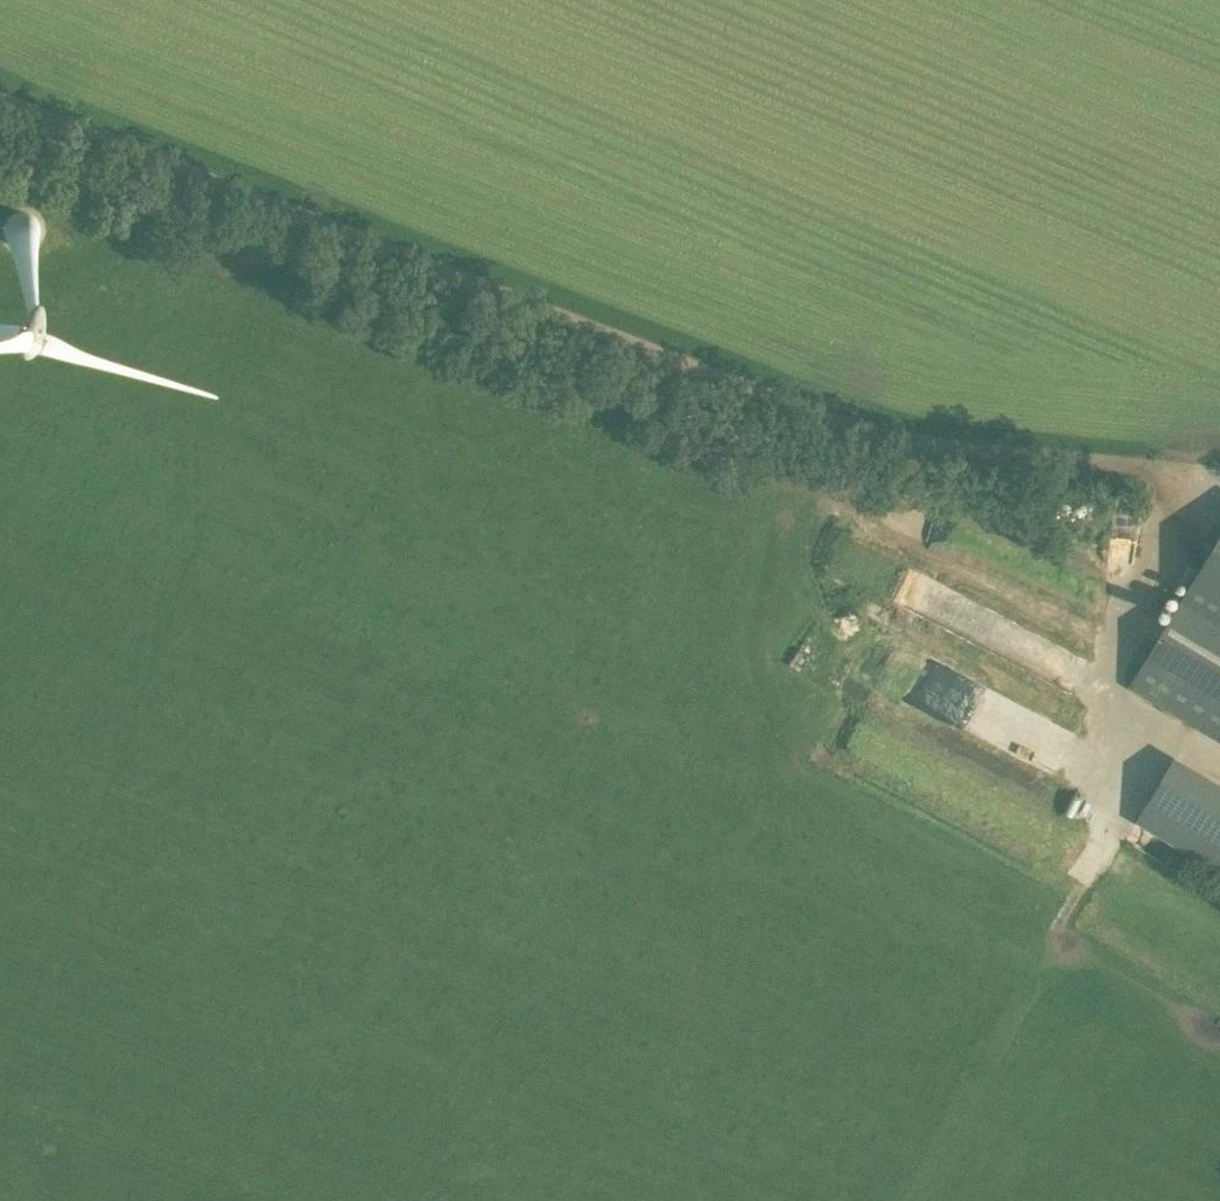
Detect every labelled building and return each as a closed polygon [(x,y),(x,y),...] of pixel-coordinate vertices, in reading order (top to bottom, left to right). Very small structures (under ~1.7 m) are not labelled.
[(1130,687),(1219,741),(1219,537),(1130,687)]
